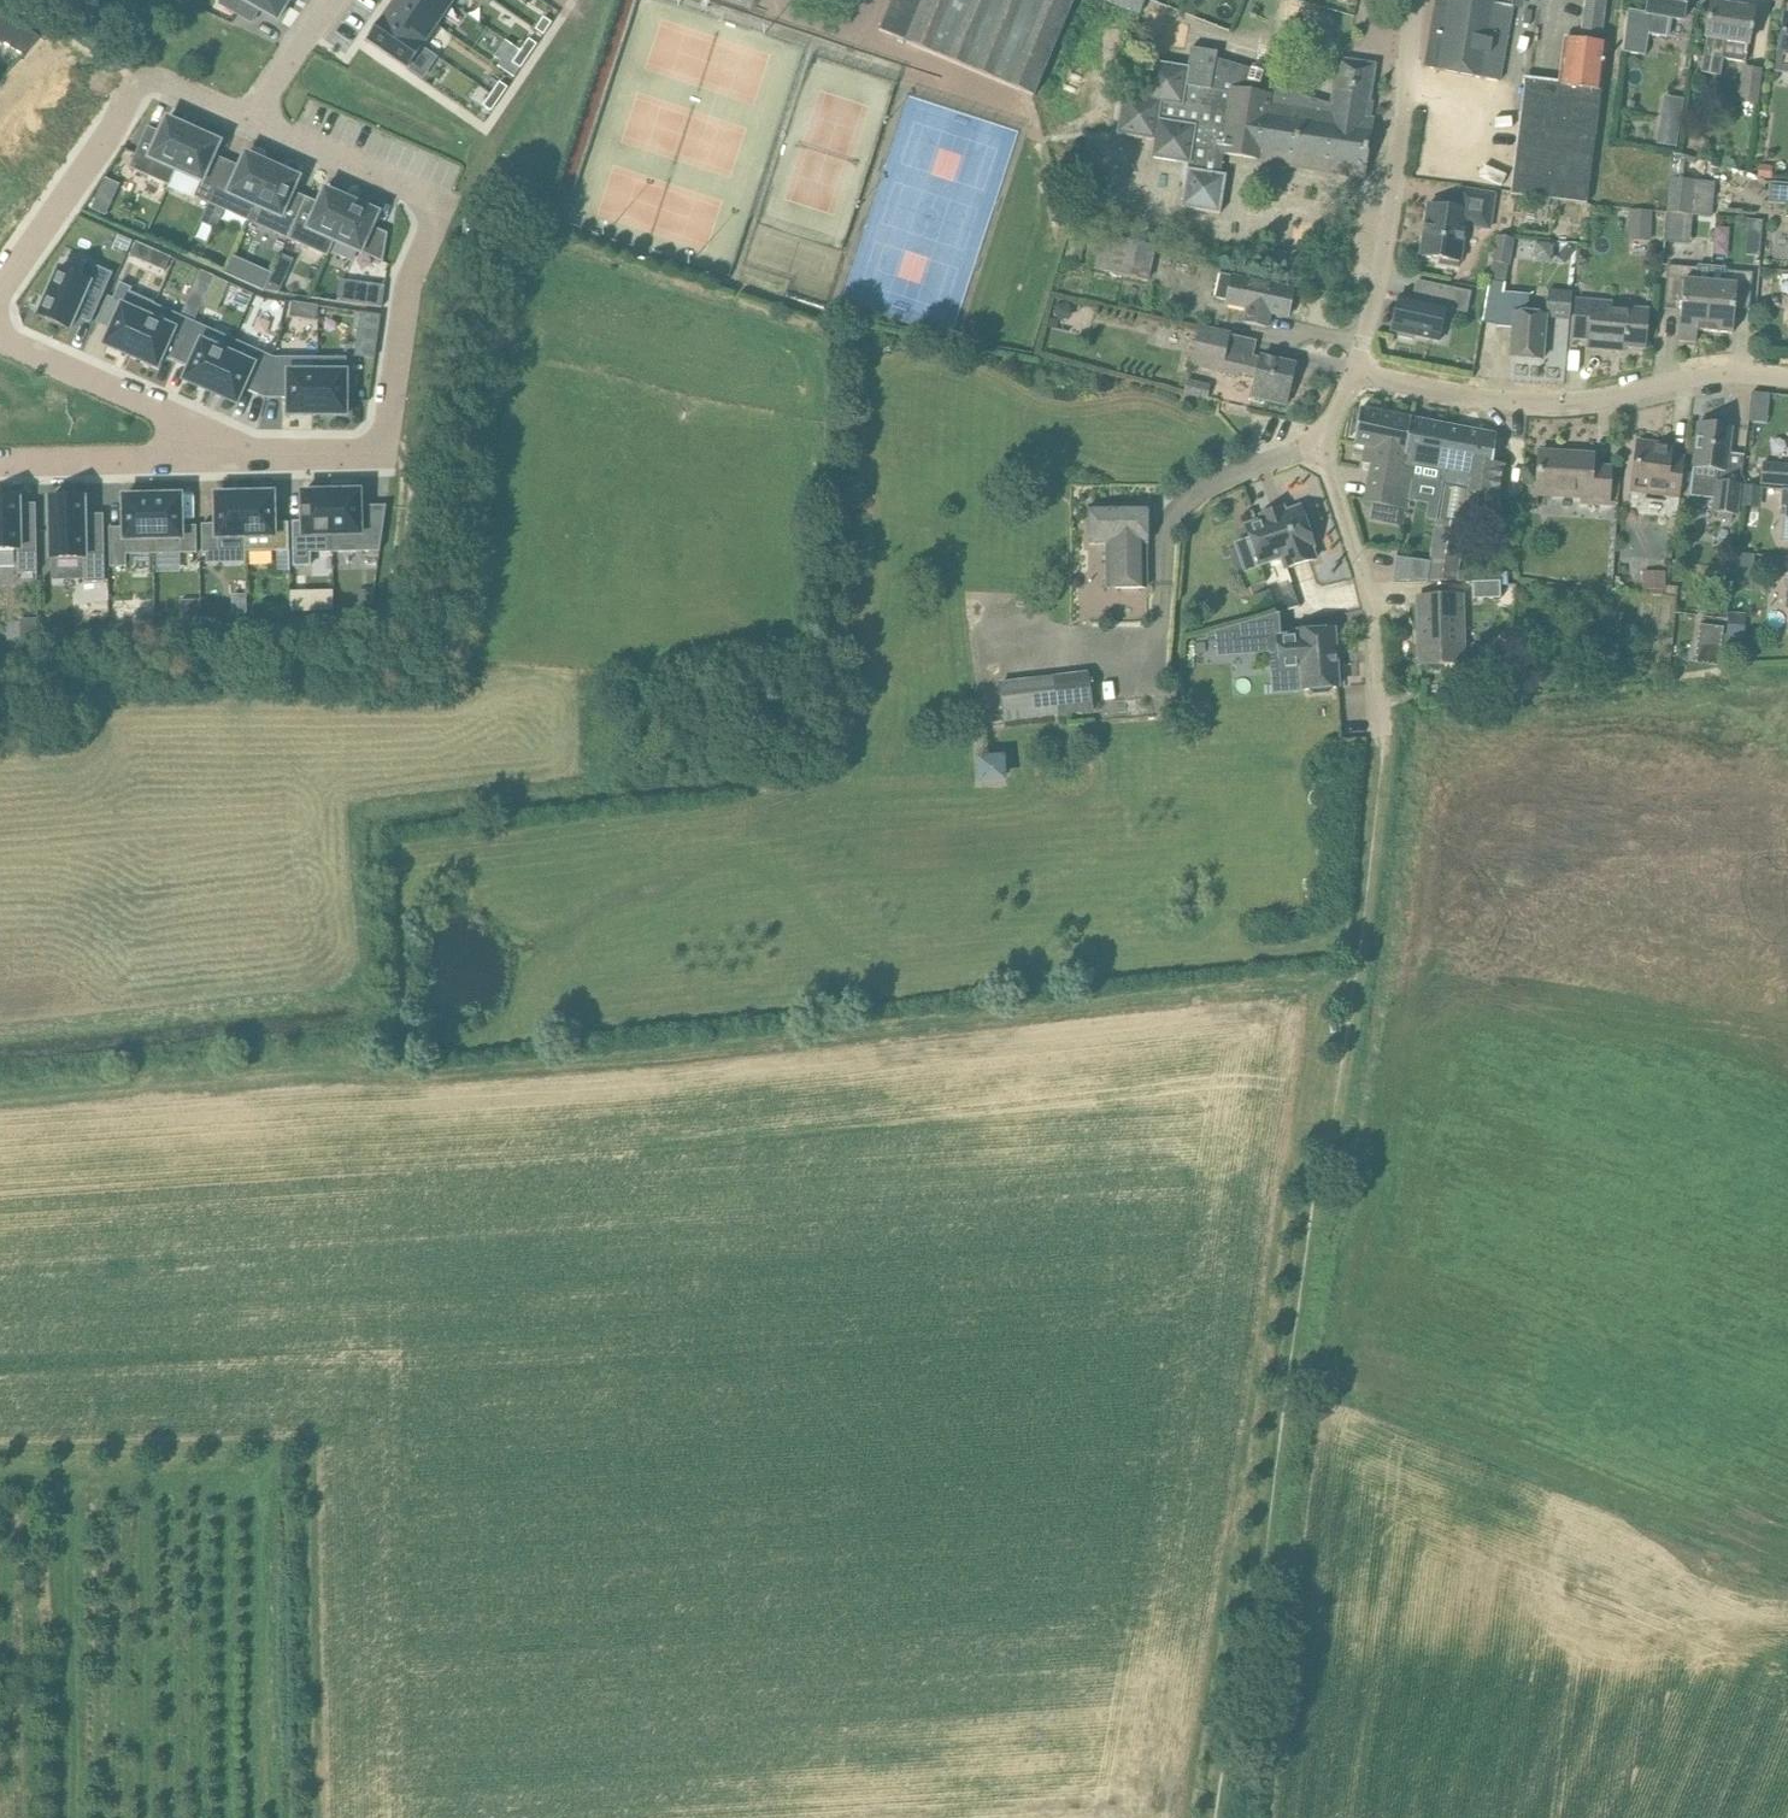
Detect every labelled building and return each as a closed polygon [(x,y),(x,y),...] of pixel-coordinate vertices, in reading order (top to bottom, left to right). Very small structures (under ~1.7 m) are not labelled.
[(221,5),(252,23),(259,10),(278,21),(290,0),(224,0),(221,5)] [(438,25),(400,0),(399,0),(384,21),(423,47),(438,25)] [(438,25),(452,4),(446,0),(400,0),(438,25)] [(879,30),(907,42),(906,44),(1036,98),(1076,0),(892,0),(879,30)] [(1141,14),(1147,0),(1105,0),(1141,14)] [(1425,68),(1497,81),(1512,0),(1437,0),(1425,68)] [(1606,0),(1586,0),(1581,40),(1601,43),(1606,0)] [(1624,53),(1645,55),(1649,35),(1667,38),(1670,18),(1683,21),(1686,6),(1687,7),(1688,1),(1687,1),(1687,0),(1649,0),(1647,14),(1629,11),(1624,53)] [(1754,11),(1712,3),(1706,37),(1707,38),(1701,73),(1721,76),(1723,59),(1746,62),(1751,33),(1752,33),(1753,28),(1752,27),(1754,11)] [(42,37),(6,14),(0,23),(0,40),(26,56),(42,37)] [(1786,16),(1777,71),(1787,72),(1787,16),(1786,16)] [(544,17),(536,30),(544,35),(552,23),(544,17)] [(408,69),(423,47),(384,21),(369,43),(408,69)] [(530,39),(521,51),(529,57),(538,45),(530,39)] [(1601,43),(1581,40),(1566,39),(1561,84),(1526,79),(1511,194),(1588,204),(1609,43),(1601,43)] [(521,51),(513,63),(521,69),(529,57),(521,51)] [(1124,98),(1119,138),(1156,144),(1154,160),(1188,166),(1182,208),(1185,209),(1185,210),(1221,216),(1226,175),(1229,158),(1260,162),(1361,178),(1364,178),(1366,169),(1373,121),(1366,120),(1374,66),(1350,62),(1341,61),(1334,106),(1260,84),(1217,71),(1218,68),(1214,68),(1191,65),(1190,68),(1188,68),(1152,63),(1147,97),(1146,102),(1124,98)] [(1759,105),(1764,71),(1744,68),(1739,102),(1759,105)] [(500,82),(492,94),(500,100),(508,88),(500,82)] [(492,94),(484,106),(492,112),(500,100),(492,94)] [(1662,116),(1657,144),(1677,147),(1681,121),(1681,119),(1662,116)] [(148,127),(130,168),(141,173),(151,178),(169,186),(177,171),(194,131),(167,119),(162,133),(148,127)] [(220,143),(194,131),(177,171),(203,182),(197,195),(210,201),(228,162),(214,156),(220,143)] [(228,162),(210,201),(250,219),(273,167),(247,155),(241,168),(228,162)] [(299,178),(273,167),(250,219),(274,230),(273,232),(288,239),(307,198),(294,192),(299,178)] [(1672,180),(1668,214),(1680,215),(1692,216),(1696,182),(1672,180)] [(1771,183),(1770,204),(1787,205),(1787,184),(1771,183)] [(1495,195),(1484,193),(1461,189),(1458,209),(1429,204),(1421,257),(1440,260),(1439,265),(1459,268),(1466,225),(1490,229),(1495,195)] [(320,204),(307,198),(288,239),(328,257),(335,241),(352,202),(326,190),(320,204)] [(98,197),(92,210),(106,216),(112,203),(98,197)] [(379,214),(352,202),(335,241),(383,262),(388,234),(373,227),(379,214)] [(1654,212),(1630,211),(1629,241),(1652,242),(1654,212)] [(1668,214),(1666,233),(1678,234),(1680,215),(1668,214)] [(481,224),(468,217),(465,224),(478,230),(481,224)] [(1749,221),(1747,234),(1761,235),(1762,222),(1749,221)] [(119,235),(113,248),(127,254),(133,241),(119,235)] [(1096,269),(1149,281),(1156,247),(1104,235),(1096,269)] [(1498,237),(1493,263),(1510,265),(1514,239),(1498,237)] [(1540,241),(1536,255),(1558,260),(1561,246),(1540,241)] [(136,242),(130,256),(146,263),(152,249),(136,242)] [(1269,249),(1267,259),(1286,263),(1288,253),(1269,249)] [(234,257),(227,274),(237,279),(245,262),(234,257)] [(1699,268),(1668,266),(1665,302),(1682,304),(1680,329),(1706,331),(1712,266),(1699,265),(1699,268)] [(60,269),(39,316),(70,330),(76,316),(91,323),(114,274),(96,266),(89,282),(60,269)] [(1753,273),(1725,271),(1725,267),(1712,266),(1706,331),(1733,334),(1735,308),(1750,310),(1752,286),(1753,273)] [(1234,278),(1228,277),(1221,275),(1217,298),(1229,301),(1228,304),(1248,309),(1245,323),(1267,327),(1270,313),(1288,317),(1294,290),(1234,277),(1234,278)] [(197,282),(192,294),(205,300),(210,288),(197,282)] [(1397,309),(1392,331),(1399,332),(1398,337),(1413,340),(1414,335),(1440,341),(1447,309),(1452,310),(1456,290),(1417,282),(1413,300),(1404,298),(1401,309),(1397,309)] [(364,283),(361,305),(382,308),(385,286),(364,283)] [(222,297),(209,291),(202,308),(217,314),(224,297),(223,297),(222,297)] [(129,293),(105,345),(132,357),(155,305),(129,293)] [(1543,360),(1545,336),(1546,316),(1528,314),(1529,297),(1499,294),(1497,328),(1513,329),(1511,357),(1543,360)] [(1645,349),(1647,325),(1649,311),(1612,308),(1612,303),(1576,300),(1573,338),(1589,340),(1588,348),(1626,351),(1626,347),(1645,349)] [(292,302),(290,317),(302,318),(304,304),(292,302)] [(155,305),(132,357),(158,369),(164,356),(177,362),(195,322),(182,316),(155,305)] [(362,315),(360,329),(379,332),(381,318),(362,315)] [(195,322),(177,362),(190,368),(185,381),(211,393),(235,340),(195,322)] [(1296,366),(1262,358),(1261,361),(1227,353),(1231,334),(1200,327),(1192,362),(1221,368),(1220,372),(1240,376),(1240,373),(1257,377),(1252,398),(1286,406),(1296,366)] [(235,340),(211,393),(237,404),(244,389),(266,398),(274,358),(235,340)] [(274,358),(266,398),(289,399),(289,416),(318,416),(318,358),(274,358)] [(318,358),(318,416),(347,416),(347,358),(318,358)] [(1403,468),(1412,420),(1412,419),(1361,409),(1355,444),(1365,447),(1362,463),(1371,464),(1364,503),(1383,506),(1380,524),(1404,528),(1404,525),(1414,477),(1415,470),(1403,468)] [(1440,447),(1444,426),(1412,420),(1403,468),(1415,470),(1414,477),(1440,482),(1447,449),(1440,447)] [(1731,427),(1700,423),(1694,469),(1691,495),(1715,498),(1713,513),(1738,516),(1741,484),(1725,482),(1731,427)] [(1496,436),(1444,426),(1440,447),(1447,449),(1440,482),(1447,484),(1441,522),(1462,524),(1466,500),(1495,505),(1502,467),(1490,464),(1496,436)] [(1680,499),(1682,483),(1685,459),(1671,457),(1672,446),(1638,442),(1635,466),(1632,493),(1680,499)] [(1609,505),(1610,492),(1611,468),(1593,467),(1594,455),(1540,452),(1539,476),(1537,491),(1584,494),(1583,504),(1609,505)] [(1761,484),(1787,485),(1787,466),(1762,464),(1761,484)] [(337,492),(330,493),(332,536),(332,553),(380,552),(387,506),(361,507),(361,492),(354,492),(354,487),(337,487),(337,492)] [(125,528),(111,528),(111,567),(128,567),(128,555),(153,554),(152,497),(148,497),(148,492),(131,492),(131,497),(124,497),(125,528)] [(58,499),(50,499),(52,559),(84,558),(85,583),(106,582),(104,514),(85,515),(85,498),(77,498),(77,493),(58,494),(58,499)] [(303,521),(293,521),(294,568),(312,567),(312,553),(332,553),(332,536),(330,493),(303,493),(303,521)] [(274,494),(244,495),(246,538),(245,538),(245,552),(290,551),(289,523),(275,523),(274,494)] [(18,550),(18,574),(38,573),(36,504),(20,505),(20,500),(16,500),(16,495),(0,495),(0,550),(18,550)] [(217,524),(203,525),(203,553),(219,553),(219,538),(245,538),(246,538),(244,495),(216,495),(217,524)] [(182,496),(152,497),(153,554),(198,553),(197,526),(182,527),(182,496)] [(1148,506),(1090,507),(1090,545),(1107,544),(1107,587),(1111,589),(1128,589),(1146,588),(1145,544),(1148,544),(1148,506)] [(1263,521),(1246,527),(1260,566),(1282,558),(1286,570),(1316,560),(1311,548),(1315,547),(1301,508),(1277,516),(1275,511),(1261,516),(1263,521)] [(1459,583),(1460,569),(1466,525),(1462,524),(1441,522),(1438,521),(1431,580),(1459,583)] [(1736,576),(1752,579),(1756,555),(1740,552),(1736,576)] [(1395,579),(1394,581),(1428,581),(1429,574),(1431,562),(1428,562),(1398,557),(1397,562),(1395,579)] [(1501,581),(1473,582),(1474,599),(1474,600),(1501,599),(1501,581)] [(373,590),(359,590),(359,604),(374,604),(373,590)] [(310,592),(290,593),(291,613),(310,613),(310,592)] [(1443,596),(1419,597),(1420,629),(1426,629),(1427,661),(1421,661),(1421,665),(1465,663),(1464,629),(1463,596),(1443,596)] [(90,617),(108,617),(108,603),(108,600),(90,601),(90,617)] [(200,601),(180,601),(181,616),(200,615),(200,601)] [(1298,637),(1278,638),(1280,672),(1301,670),(1303,691),(1308,690),(1313,695),(1328,694),(1333,689),(1338,688),(1334,631),(1298,633),(1298,637)] [(1004,722),(1094,711),(1089,674),(1000,686),(1004,722)] [(979,756),(980,785),(1008,784),(1007,755),(979,756)]
